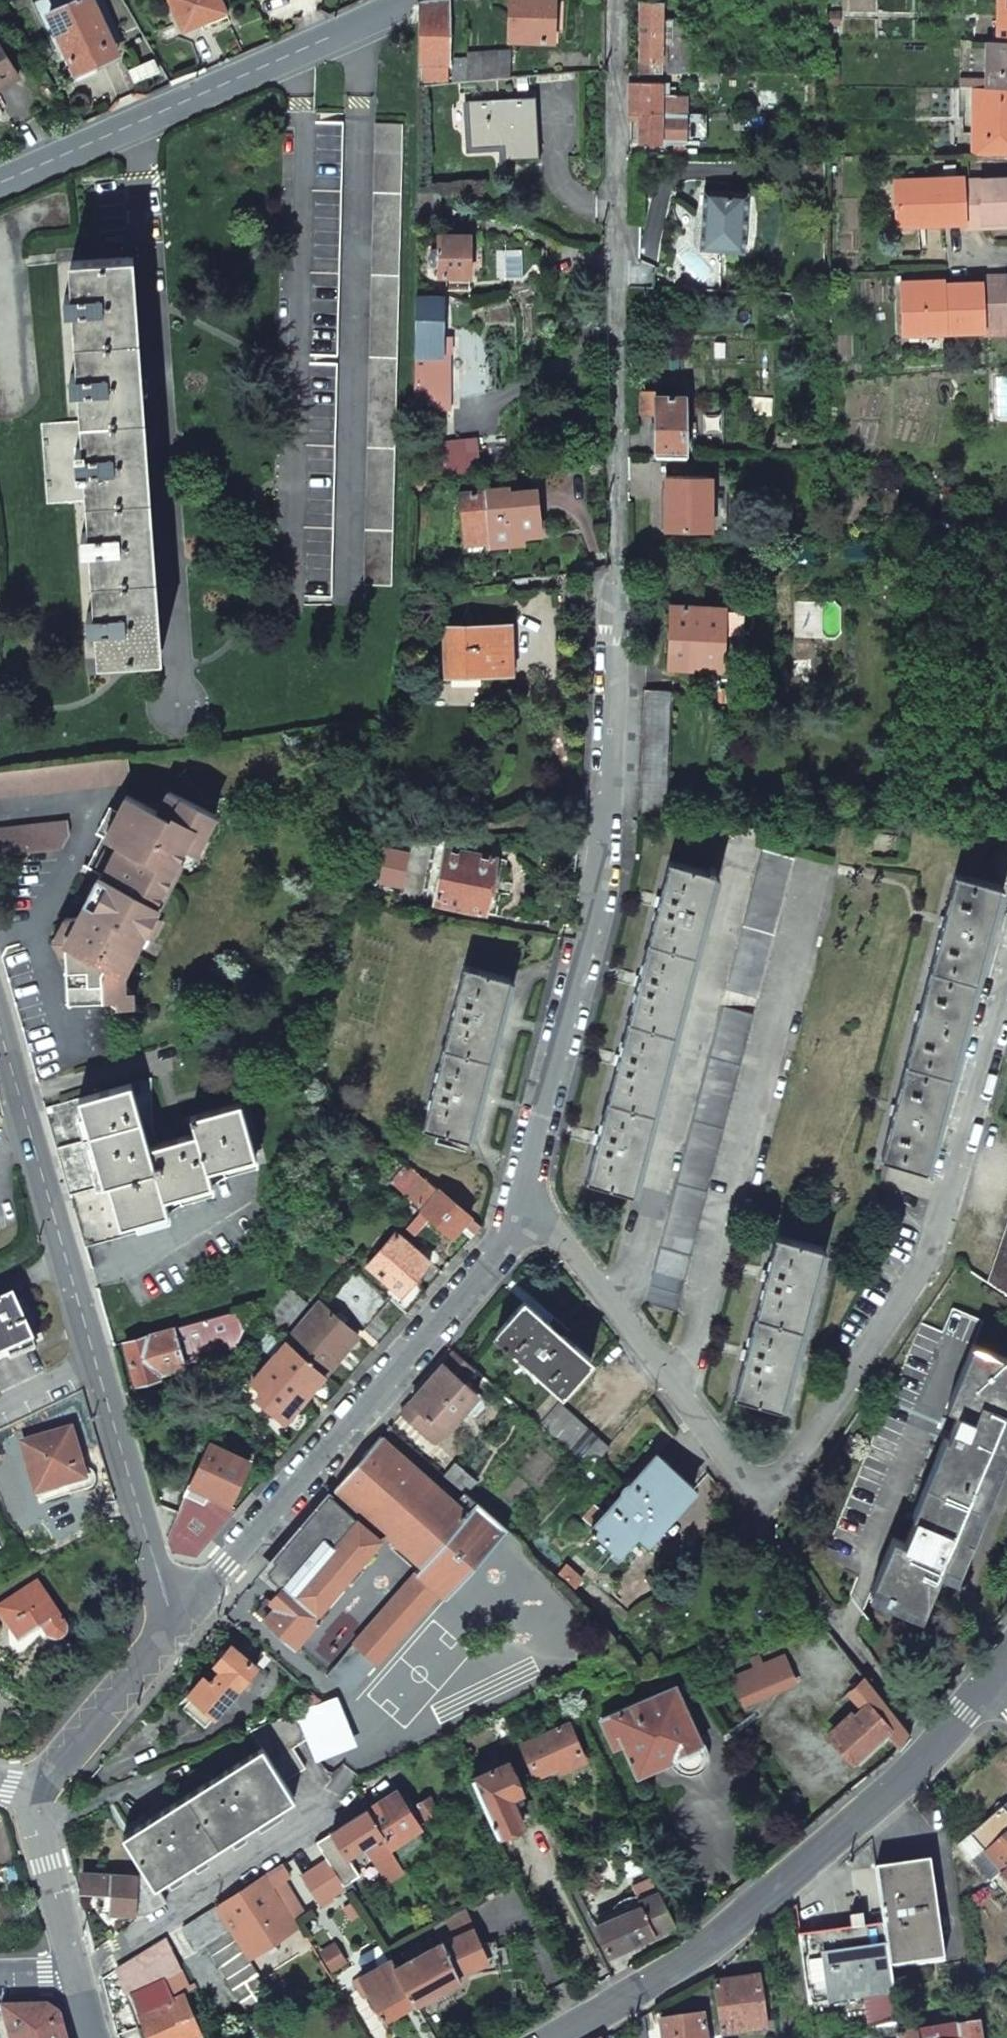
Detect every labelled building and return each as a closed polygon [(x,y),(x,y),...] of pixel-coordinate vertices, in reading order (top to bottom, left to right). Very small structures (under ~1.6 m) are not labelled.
[(49,11),(77,71),(94,63),(111,55),(105,41),(111,37),(93,0),(73,0),(49,11)] [(184,26),(205,17),(225,8),(222,0),(172,0),(184,26)] [(417,5),(417,14),(418,86),(447,83),(447,1),(436,2),(436,0),(424,0),(421,0),(422,5),(417,5)] [(508,41),(551,42),(552,0),(509,0),(508,41)] [(999,22),(1006,22),(1006,0),(999,0),(999,22)] [(660,19),(661,1),(639,1),(639,36),(639,72),(670,72),(670,44),(670,20),(660,19)] [(999,40),(1006,41),(1006,22),(999,22),(999,40)] [(999,40),(998,70),(987,70),(987,87),(1006,87),(1006,41),(999,40)] [(988,40),(987,70),(998,70),(999,40),(988,40)] [(18,75),(0,44),(0,86),(18,75)] [(688,72),(688,44),(670,44),(670,72),(688,72)] [(467,59),(453,59),(453,83),(509,78),(509,51),(467,54),(467,59)] [(660,95),(660,83),(629,83),(628,98),(628,113),(684,113),(684,96),(660,95)] [(974,154),(1006,155),(1006,87),(987,87),(974,87),(974,154)] [(535,97),(469,102),(472,149),(506,146),(507,159),(538,157),(537,127),(535,97)] [(638,132),(638,143),(699,144),(699,113),(684,113),(628,113),(628,121),(638,121),(638,132)] [(329,123),(316,123),(309,355),(337,356),(343,123),(329,123)] [(402,125),(375,124),(363,585),(391,585),(402,125)] [(896,178),(897,219),(928,218),(928,223),(947,222),(965,222),(964,179),(964,176),(896,178)] [(966,226),(975,226),(983,226),(983,221),(1006,220),(1006,178),(964,179),(965,222),(966,226)] [(702,220),(701,250),(744,252),(747,192),(704,190),(702,220)] [(824,223),(824,206),(812,206),(812,223),(824,223)] [(429,257),(431,264),(439,264),(438,276),(468,276),(468,256),(468,237),(439,237),(439,250),(432,250),(429,257)] [(82,423),(41,426),(47,505),(87,502),(90,532),(81,533),(82,550),(91,549),(95,613),(87,613),(88,629),(96,629),(99,661),(154,657),(125,259),(70,262),(72,295),(64,296),(66,312),(73,311),(78,375),(70,376),(72,391),(79,390),(82,423)] [(982,327),(1006,326),(1006,274),(981,276),(981,281),(982,327)] [(901,286),(902,332),(982,330),(982,327),(981,281),(959,282),(938,283),(938,285),(901,286)] [(424,299),(415,299),(412,408),(447,409),(447,340),(442,339),(442,305),(424,305),(424,299)] [(337,364),(310,364),(304,596),(331,596),(337,364)] [(686,455),(685,395),(656,395),(656,390),(640,390),(640,414),(647,414),(655,414),(655,456),(686,455)] [(476,439),(429,445),(434,476),(479,469),(478,454),(476,439)] [(709,500),(708,475),(665,476),(665,503),(665,530),(705,530),(704,500),(709,500)] [(483,494),(459,497),(465,547),(490,544),(490,548),(522,544),(521,537),(539,535),(536,513),(533,491),(506,495),(506,490),(483,493),(483,494)] [(719,668),(722,610),(669,608),(668,637),(667,666),(719,668)] [(505,626),(446,629),(447,672),(506,670),(505,626)] [(717,692),(717,681),(705,681),(705,691),(717,692)] [(667,814),(671,690),(642,689),(639,813),(667,814)] [(154,915),(181,862),(181,857),(185,847),(197,853),(217,814),(171,791),(159,811),(127,796),(106,835),(104,835),(86,865),(102,873),(100,875),(116,883),(113,889),(112,891),(106,887),(99,901),(105,904),(100,912),(84,904),(77,916),(64,917),(68,1001),(114,999),(126,988),(124,975),(134,953),(131,947),(138,934),(150,940),(162,919),(154,915)] [(61,848),(70,836),(68,820),(0,829),(0,855),(21,852),(61,848)] [(372,838),(365,838),(362,850),(371,850),(372,838)] [(505,859),(445,848),(435,902),(495,914),(505,859)] [(755,997),(792,857),(762,850),(727,990),(755,997)] [(632,1192),(715,872),(668,860),(626,1019),(585,1180),(632,1192)] [(925,1171),(999,885),(954,873),(880,1159),(925,1171)] [(541,982),(495,970),(454,1130),(499,1143),(541,982)] [(680,1306),(755,1009),(725,1002),(649,1298),(680,1306)] [(151,1077),(45,1107),(65,1177),(85,1246),(139,1230),(138,1226),(153,1221),(152,1217),(169,1212),(167,1207),(183,1202),(181,1198),(197,1194),(196,1189),(211,1184),(210,1179),(226,1175),(225,1170),(241,1165),(240,1160),(256,1156),(240,1101),(192,1116),(195,1132),(158,1141),(153,1123),(151,1077)] [(397,1171),(410,1181),(417,1173),(405,1162),(397,1171)] [(403,1189),(407,1194),(421,1177),(422,1177),(417,1173),(410,1181),(403,1189)] [(421,1177),(407,1194),(423,1209),(419,1215),(426,1222),(431,1216),(451,1236),(455,1232),(459,1228),(462,1224),(473,1234),(480,1226),(438,1190),(437,1192),(421,1177)] [(987,1281),(1006,1295),(1006,1222),(987,1281)] [(462,1224),(459,1228),(470,1237),(473,1234),(462,1224)] [(385,1295),(388,1298),(406,1312),(425,1289),(413,1279),(421,1271),(428,1262),(403,1240),(394,1233),(365,1266),(391,1287),(385,1295)] [(780,1407),(822,1246),(775,1235),(734,1396),(780,1407)] [(351,1266),(319,1303),(356,1335),(372,1316),(388,1298),(385,1295),(351,1266)] [(278,1280),(269,1316),(281,1330),(305,1303),(278,1280)] [(0,1303),(0,1359),(34,1343),(23,1320),(12,1297),(0,1303)] [(510,1317),(496,1334),(562,1392),(591,1358),(524,1301),(510,1317)] [(319,1303),(287,1341),(323,1373),(356,1335),(319,1303)] [(236,1310),(125,1342),(135,1384),(146,1381),(157,1378),(155,1372),(231,1349),(241,1328),(236,1310)] [(287,1341),(252,1381),(263,1390),(258,1397),(283,1419),(303,1396),(323,1373),(287,1341)] [(927,1607),(944,1565),(950,1568),(959,1571),(1006,1454),(1006,1427),(1005,1426),(1006,1422),(1006,1358),(973,1344),(946,1408),(958,1413),(947,1439),(944,1437),(912,1516),(915,1517),(905,1543),(893,1538),(874,1584),(874,1585),(927,1607)] [(432,1376),(410,1401),(445,1431),(462,1411),(474,1420),(489,1402),(464,1381),(474,1368),(454,1351),(432,1376)] [(410,1401),(401,1413),(435,1442),(445,1431),(410,1401)] [(558,1402),(539,1425),(590,1468),(609,1446),(558,1402)] [(70,1429),(21,1443),(35,1493),(84,1479),(81,1469),(76,1449),(70,1429)] [(358,1463),(335,1489),(340,1494),(423,1565),(418,1571),(441,1592),(447,1598),(507,1528),(466,1493),(466,1492),(457,1502),(381,1436),(358,1463)] [(210,1444),(169,1538),(172,1551),(196,1556),(233,1511),(206,1498),(209,1493),(229,1502),(238,1481),(247,1460),(210,1444)] [(621,1493),(591,1529),(617,1552),(635,1532),(646,1541),(694,1488),(675,1471),(656,1454),(630,1483),(620,1483),(621,1493)] [(456,1463),(446,1475),(466,1492),(466,1493),(476,1480),(456,1463)] [(84,1479),(35,1493),(36,1497),(57,1491),(59,1497),(89,1488),(93,1485),(94,1482),(94,1476),(94,1475),(90,1470),(84,1469),(81,1469),(84,1479)] [(330,1495),(274,1560),(276,1563),(272,1567),(268,1572),(283,1587),(271,1601),(267,1599),(255,1612),(295,1645),(322,1615),(319,1612),(381,1539),(330,1495)] [(418,1571),(355,1644),(378,1664),(441,1592),(418,1571)] [(0,1604),(0,1617),(17,1644),(35,1632),(40,1639),(43,1642),(45,1643),(48,1644),(54,1644),(60,1641),(64,1637),(66,1631),(66,1629),(65,1625),(51,1603),(37,1581),(0,1604)] [(328,1675),(351,1695),(378,1664),(355,1644),(328,1675)] [(231,1646),(189,1693),(192,1697),(214,1714),(223,1705),(231,1695),(235,1698),(244,1688),(240,1685),(257,1666),(231,1646)] [(739,1699),(793,1674),(785,1656),(731,1681),(739,1699)] [(869,1747),(886,1732),(899,1748),(911,1735),(866,1680),(850,1695),(861,1708),(829,1737),(852,1762),(869,1747)] [(668,1688),(600,1718),(614,1747),(623,1743),(637,1776),(657,1767),(677,1758),(679,1763),(683,1766),(686,1767),(691,1767),(696,1764),(701,1758),(701,1752),(699,1747),(703,1746),(682,1701),(675,1705),(668,1688)] [(317,1695),(306,1698),(309,1707),(313,1705),(324,1701),(317,1695)] [(192,1697),(183,1708),(205,1725),(214,1714),(192,1697)] [(313,1756),(315,1760),(348,1745),(333,1698),(324,1701),(313,1705),(328,1749),(313,1756)] [(305,1739),(313,1756),(328,1749),(313,1705),(309,1707),(297,1712),(305,1739)] [(297,1712),(251,1730),(262,1747),(262,1746),(283,1781),(305,1768),(292,1747),(305,1739),(297,1712)] [(568,1722),(521,1744),(535,1775),(558,1764),(560,1770),(585,1759),(568,1722)] [(484,1723),(468,1730),(473,1741),(489,1734),(484,1723)] [(262,1747),(123,1834),(146,1870),(156,1885),(294,1798),(283,1781),(262,1746),(262,1747)] [(507,1760),(471,1777),(498,1835),(511,1829),(524,1823),(511,1795),(521,1790),(521,1789),(509,1761),(507,1760)] [(397,1790),(367,1809),(383,1833),(390,1846),(421,1827),(397,1790)] [(430,1796),(425,1799),(432,1813),(437,1810),(430,1796)] [(425,1799),(416,1804),(423,1818),(432,1813),(425,1799)] [(346,1855),(383,1833),(367,1809),(317,1842),(328,1859),(339,1877),(354,1868),(346,1855)] [(991,1882),(999,1875),(1006,1868),(1006,1815),(1001,1809),(969,1837),(983,1852),(972,1862),(991,1882)] [(328,1859),(304,1876),(320,1902),(344,1886),(339,1877),(328,1859)] [(283,1863),(267,1874),(273,1886),(285,1878),(290,1875),(283,1863)] [(882,1925),(889,1968),(943,1960),(929,1863),(901,1867),(874,1870),(882,1925)] [(136,1877),(133,1913),(148,1912),(165,1901),(156,1885),(146,1870),(136,1877)] [(83,1873),(81,1890),(102,1891),(102,1900),(109,1900),(108,1912),(133,1913),(136,1877),(83,1873)] [(265,1874),(216,1906),(247,1956),(296,1926),(265,1874)] [(276,1889),(294,1920),(305,1912),(285,1878),(273,1886),(276,1889)] [(601,1883),(585,1891),(591,1903),(607,1896),(601,1883)] [(604,1918),(594,1922),(609,1952),(641,1937),(673,1923),(657,1887),(637,1896),(639,1901),(622,1909),(619,1904),(602,1912),(604,1918)] [(216,1906),(184,1926),(197,1947),(206,1942),(248,2012),(273,1999),(216,1906)] [(408,1958),(394,1965),(415,2001),(459,1977),(459,1976),(480,1971),(501,1967),(495,1939),(478,1943),(463,1910),(435,1925),(441,1940),(420,1952),(416,1944),(404,1950),(408,1958)] [(798,1936),(807,2006),(870,1997),(875,2026),(897,2024),(889,1968),(882,1925),(864,1928),(862,1916),(850,1918),(851,1929),(824,1933),(798,1936)] [(117,1969),(143,2037),(192,2037),(200,2035),(183,1993),(195,1989),(192,1983),(188,1985),(167,1937),(117,1969)] [(332,1944),(319,1952),(329,1969),(342,1961),(332,1944)] [(415,2001),(394,1965),(390,1957),(351,1979),(360,1996),(368,1992),(383,2019),(399,2010),(415,2001)] [(713,1984),(720,2035),(721,2034),(744,2031),(745,2032),(765,2029),(757,1978),(735,1981),(713,1984)] [(0,2007),(9,2037),(66,2037),(60,2014),(47,2005),(0,2007)] [(0,2007),(0,2037),(9,2037),(0,2007)] [(662,2037),(705,2037),(702,2016),(681,2019),(659,2021),(662,2037)] [(977,2024),(898,2036),(899,2037),(980,2037),(977,2024)]
